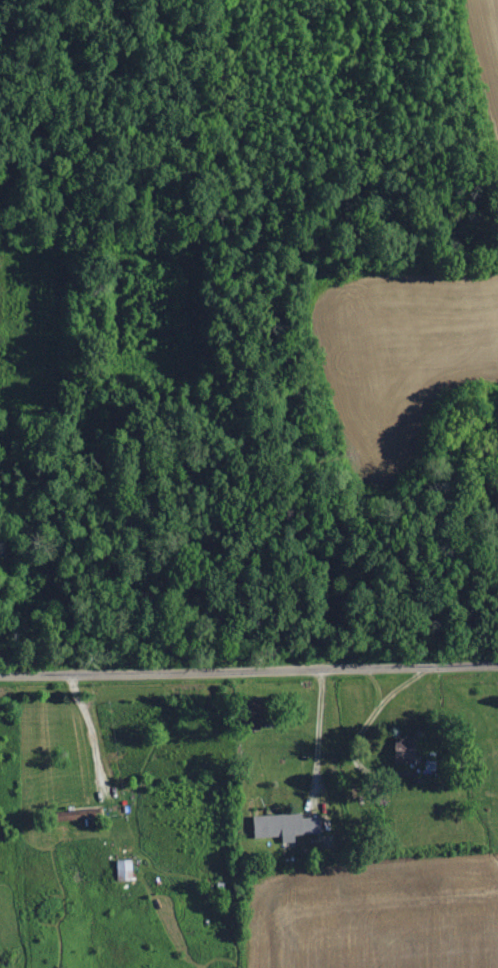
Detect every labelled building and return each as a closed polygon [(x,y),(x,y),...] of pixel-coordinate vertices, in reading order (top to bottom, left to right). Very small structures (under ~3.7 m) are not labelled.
[(394,764),(412,765),(413,740),(395,739),(394,764)] [(81,810),(60,811),(60,821),(82,820),(81,810)] [(254,816),(255,838),(282,837),(282,843),(295,842),(295,835),(321,834),(321,817),(302,817),(302,814),(254,816)] [(118,881),(133,880),(133,861),(117,861),(118,881)]
